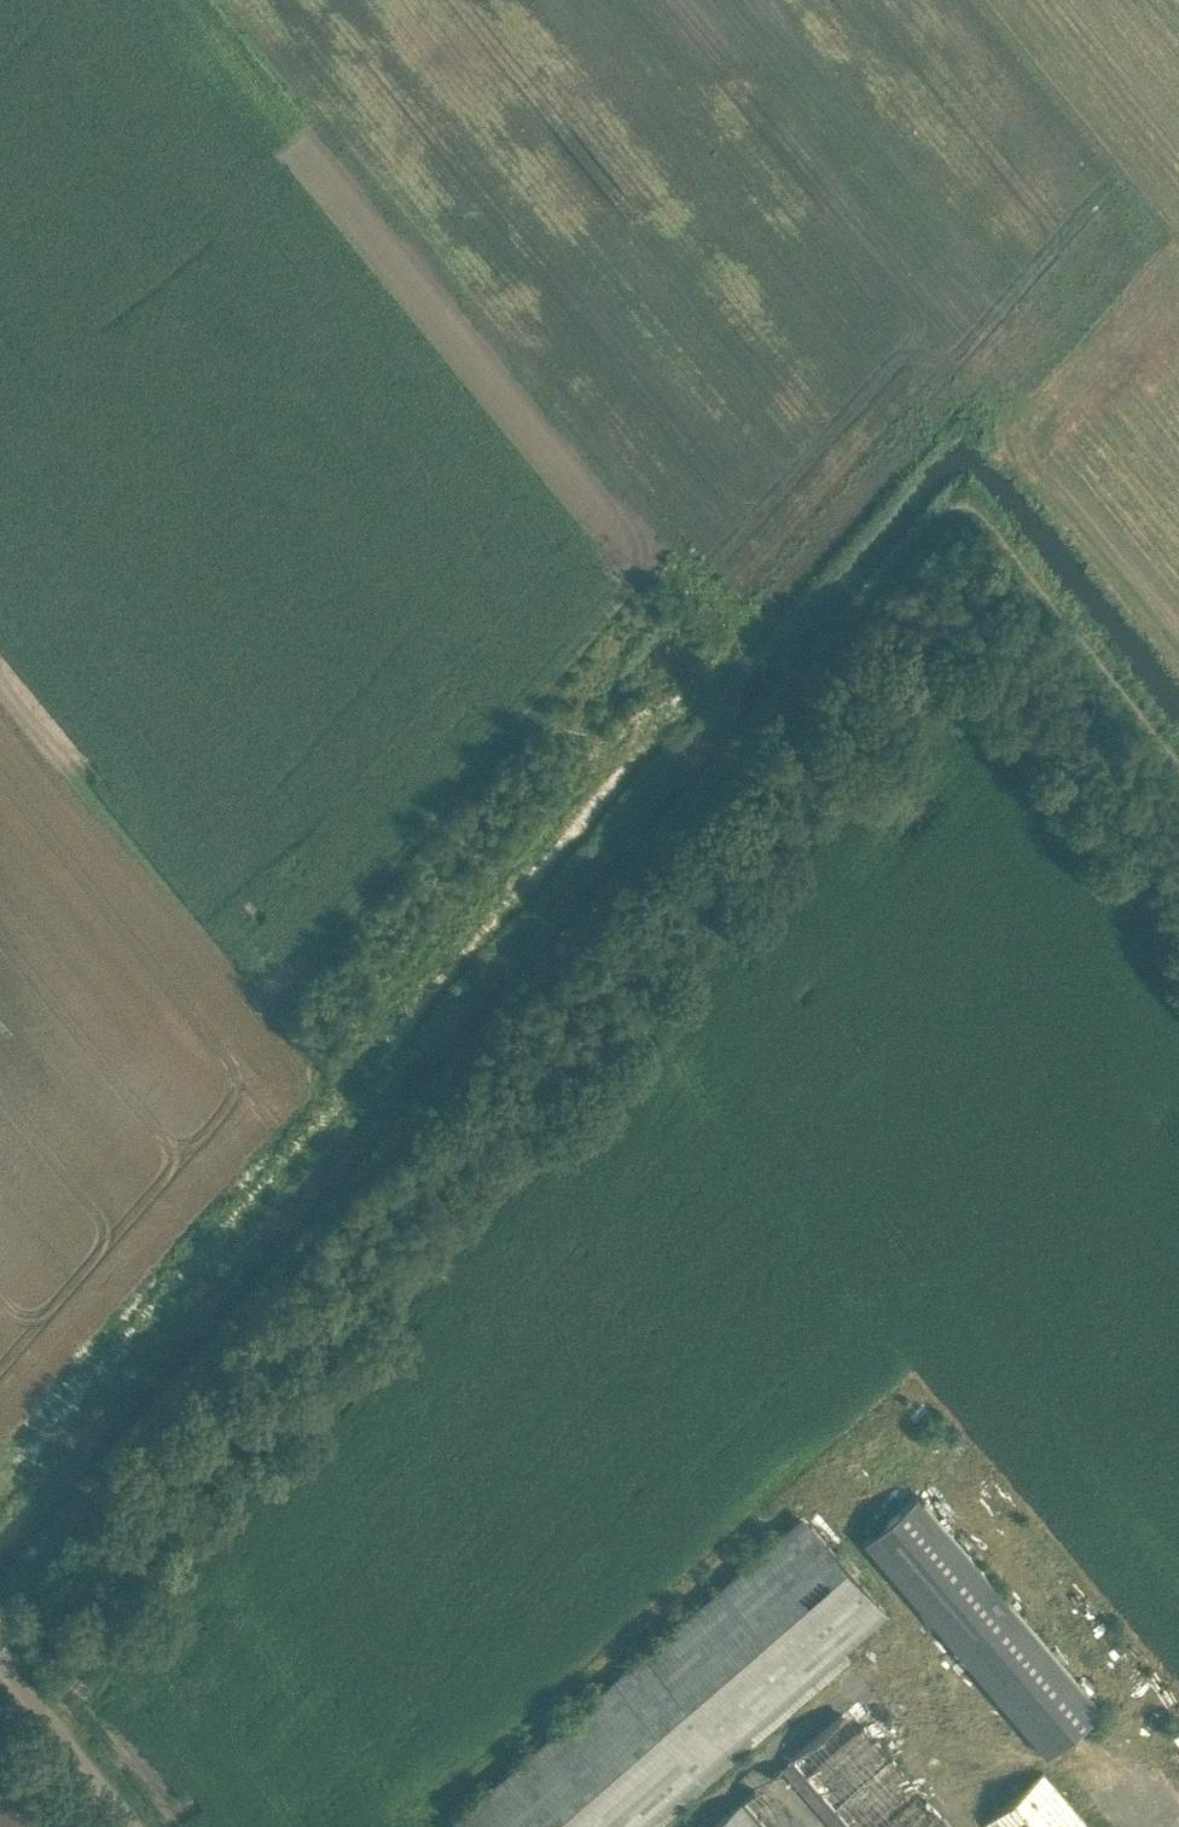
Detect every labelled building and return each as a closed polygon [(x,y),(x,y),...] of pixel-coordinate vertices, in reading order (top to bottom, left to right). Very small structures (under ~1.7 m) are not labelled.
[(864,1539),(1048,1753),(1100,1708),(916,1494),(864,1539)] [(850,1658),(844,1650),(888,1612),(873,1595),(886,1584),(832,1521),(819,1532),(803,1514),(455,1816),(465,1826),(654,1826),(850,1658)] [(712,1826),(954,1826),(850,1708),(712,1826)] [(1044,1770),(985,1820),(991,1826),(1093,1826),(1044,1770)]
